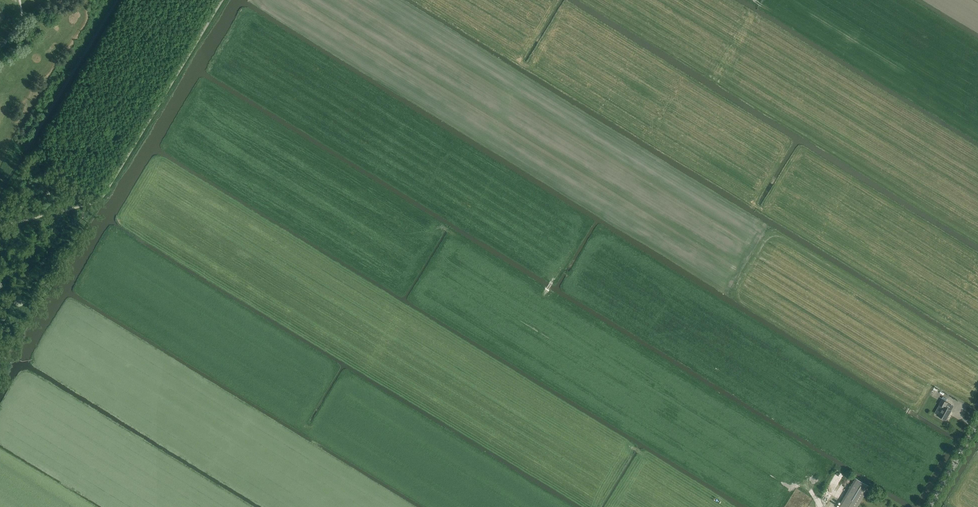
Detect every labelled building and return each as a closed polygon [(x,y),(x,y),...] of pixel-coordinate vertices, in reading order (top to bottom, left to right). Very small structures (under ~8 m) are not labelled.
[(942,399),(939,404),(943,407),(939,415),(946,420),(952,410),(946,407),(948,403),(942,399)] [(838,506),(857,506),(869,486),(856,477),(838,506)]
